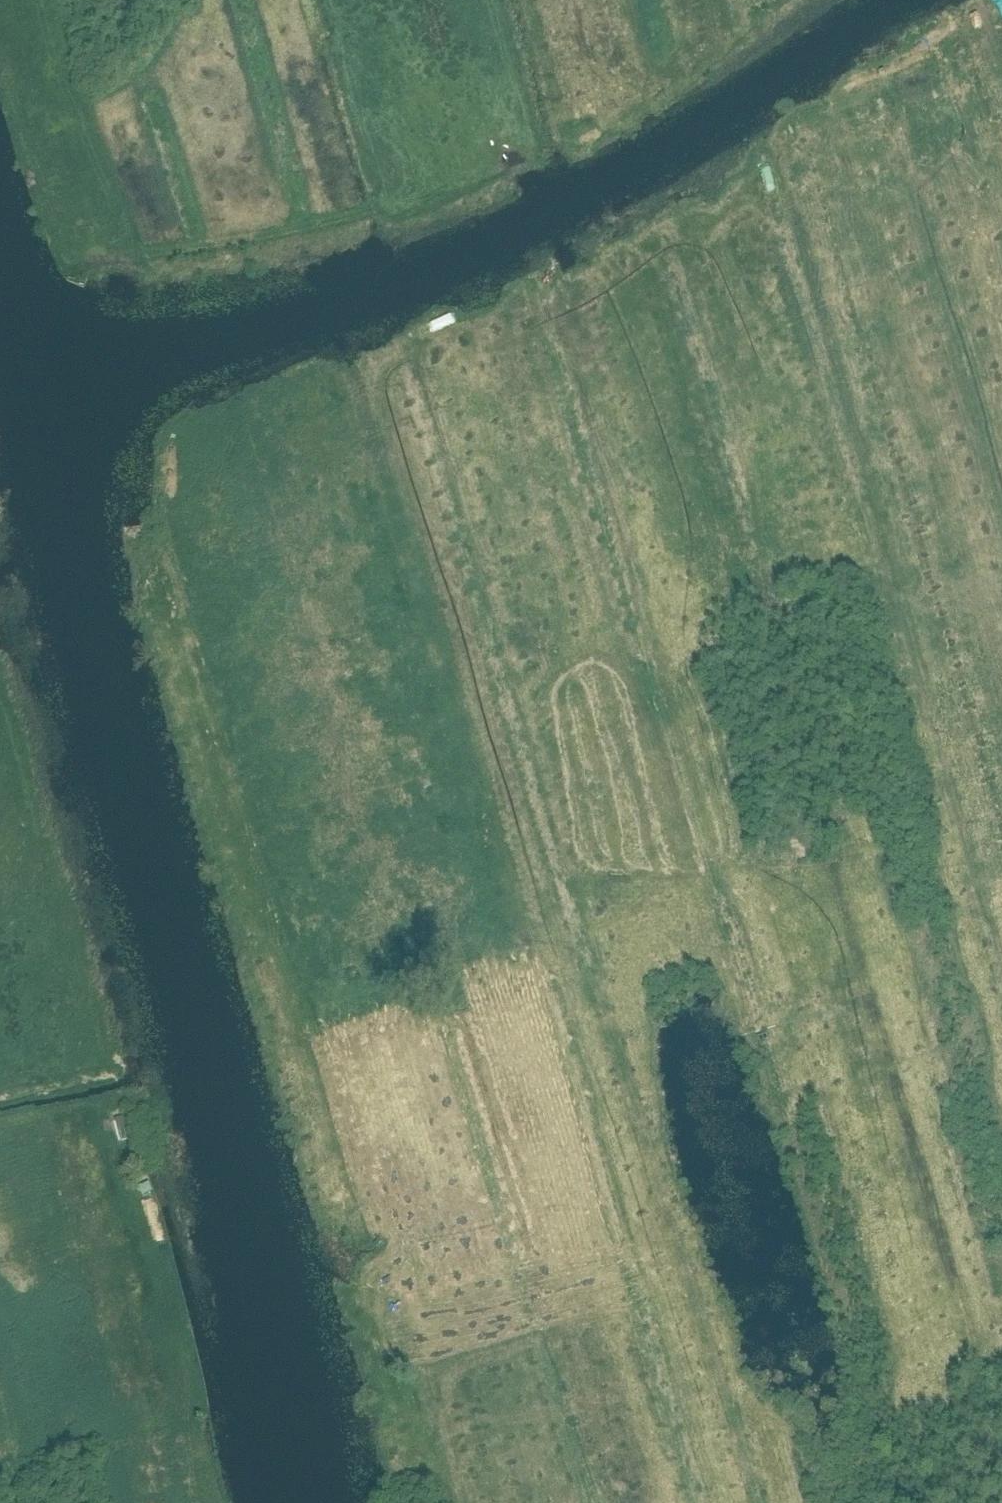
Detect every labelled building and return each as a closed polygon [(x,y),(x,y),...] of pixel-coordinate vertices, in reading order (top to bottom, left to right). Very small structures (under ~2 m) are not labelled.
[(114,1146),(127,1146),(126,1125),(113,1125),(114,1146)]
